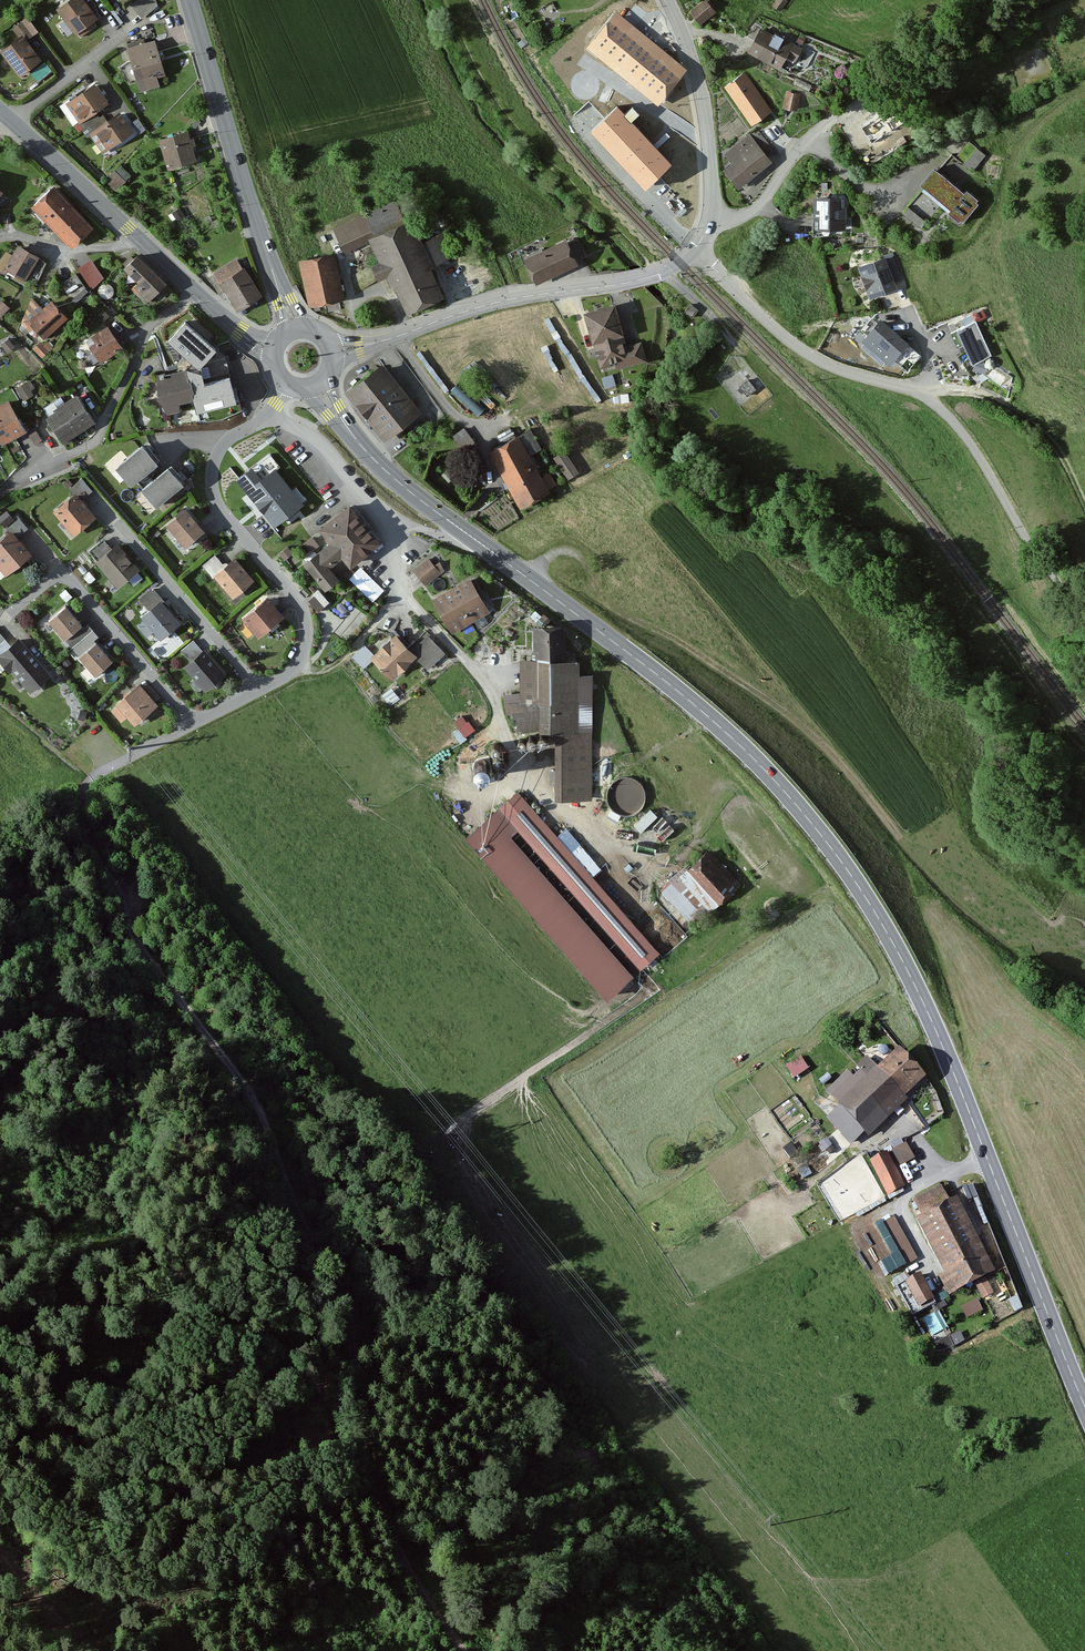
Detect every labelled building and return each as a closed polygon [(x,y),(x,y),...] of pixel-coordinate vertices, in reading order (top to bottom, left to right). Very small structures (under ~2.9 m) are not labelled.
[(95,0),(51,0),(46,4),(77,37),(105,11),(95,0)] [(143,16),(161,2),(159,0),(133,0),(132,1),(143,16)] [(699,2),(687,13),(696,24),(708,13),(699,2)] [(685,70),(612,14),(572,67),(624,107),(636,91),(657,107),(685,70)] [(799,48),(760,28),(745,56),(776,72),(782,60),(790,64),(799,48)] [(0,50),(0,60),(15,79),(37,62),(17,37),(0,50)] [(150,41),(120,44),(125,90),(155,87),(150,41)] [(39,79),(52,69),(45,61),(33,71),(39,79)] [(772,111),(745,72),(725,86),(752,125),(772,111)] [(105,105),(91,85),(62,105),(75,125),(105,105)] [(796,97),(784,93),(778,111),(790,115),(796,97)] [(895,137),(879,111),(855,125),(871,151),(895,137)] [(114,112),(85,133),(100,154),(129,133),(114,112)] [(656,135),(641,125),(631,139),(646,150),(656,135)] [(185,132),(152,139),(158,170),(192,162),(185,132)] [(722,172),(737,191),(772,162),(749,134),(723,156),(731,165),(722,172)] [(675,152),(662,142),(652,155),(665,165),(675,152)] [(936,175),(929,170),(916,187),(921,191),(901,215),(921,231),(938,209),(960,226),(977,203),(960,189),(986,157),(969,144),(956,160),(951,156),(936,175)] [(88,229),(48,190),(29,210),(69,249),(88,229)] [(843,231),(843,200),(809,200),(809,223),(813,223),(813,231),(843,231)] [(391,203),(331,230),(343,256),(366,246),(374,266),(367,269),(373,282),(381,278),(386,290),(389,289),(401,316),(437,300),(424,270),(426,269),(405,222),(400,224),(391,203)] [(568,244),(566,240),(524,260),(536,285),(577,265),(576,262),(583,259),(574,241),(568,244)] [(15,248),(9,257),(3,253),(0,258),(0,275),(21,287),(37,261),(15,248)] [(333,254),(300,262),(309,307),(343,300),(333,254)] [(164,288),(133,255),(116,272),(147,305),(164,288)] [(92,256),(77,266),(92,287),(106,277),(92,256)] [(237,259),(214,274),(238,312),(261,297),(237,259)] [(891,290),(881,261),(856,270),(866,299),(891,290)] [(39,310),(30,301),(18,328),(23,333),(28,328),(41,341),(63,320),(46,303),(39,310)] [(644,364),(638,343),(621,347),(610,306),(579,315),(588,348),(591,347),(598,369),(611,366),(613,372),(644,364)] [(913,346),(880,315),(859,337),(892,368),(913,346)] [(996,365),(976,319),(957,326),(978,373),(996,365)] [(216,353),(185,325),(168,344),(196,369),(199,372),(201,370),(216,353)] [(117,349),(102,329),(88,339),(91,344),(85,349),(97,364),(117,349)] [(41,347),(38,343),(31,349),(40,359),(51,349),(45,344),(41,347)] [(422,410),(382,360),(345,390),(385,440),(422,410)] [(196,369),(185,371),(188,383),(191,383),(194,395),(192,396),(193,401),(196,415),(237,405),(229,380),(204,387),(201,370),(199,372),(196,369)] [(185,371),(152,379),(161,415),(180,411),(179,405),(193,401),(192,396),(194,395),(191,383),(188,383),(185,371)] [(476,414),(484,406),(460,380),(452,387),(476,414)] [(754,390),(746,381),(739,387),(746,396),(754,390)] [(89,423),(71,399),(42,420),(60,444),(89,423)] [(3,403),(0,405),(0,443),(20,432),(3,403)] [(538,451),(526,430),(486,453),(517,508),(553,488),(546,475),(539,479),(527,458),(538,451)] [(142,448),(116,470),(131,488),(157,467),(142,448)] [(574,474),(561,454),(553,459),(566,479),(574,474)] [(169,468),(137,495),(151,512),(183,486),(169,468)] [(252,469),(236,481),(273,527),(300,506),(273,472),(261,481),(252,469)] [(91,519),(70,496),(49,515),(70,538),(91,519)] [(376,545),(342,507),(313,532),(323,544),(298,566),(321,592),(336,579),(328,570),(339,560),(347,570),(376,545)] [(199,532),(180,511),(161,528),(181,549),(199,532)] [(20,531),(26,523),(15,515),(9,524),(20,531)] [(3,535),(0,538),(0,572),(4,576),(24,557),(3,535)] [(284,556),(293,550),(288,543),(279,550),(284,556)] [(91,565),(114,590),(134,572),(112,547),(91,565)] [(250,582),(230,560),(210,578),(230,600),(250,582)] [(437,576),(424,560),(409,573),(423,589),(437,576)] [(374,600),(385,588),(361,565),(350,576),(374,600)] [(486,613),(464,579),(429,602),(450,636),(486,613)] [(280,617),(263,598),(239,620),(256,639),(280,617)] [(138,618),(157,640),(176,624),(157,602),(138,618)] [(78,627),(61,609),(44,625),(61,643),(78,627)] [(502,697),(503,718),(524,737),(549,737),(550,802),(589,801),(586,678),(575,678),(575,664),(561,665),(560,630),(528,630),(529,663),(514,663),(515,696),(502,697)] [(372,663),(388,681),(413,659),(425,671),(442,656),(425,636),(407,652),(392,636),(370,656),(363,647),(349,660),(361,673),(372,663)] [(13,640),(6,646),(0,639),(0,663),(27,693),(46,677),(13,640)] [(107,662),(91,645),(74,660),(90,677),(107,662)] [(220,676),(200,652),(181,667),(201,692),(220,676)] [(153,706),(135,685),(111,705),(114,708),(110,712),(120,724),(125,721),(129,726),(153,706)] [(463,737),(476,727),(464,711),(451,721),(463,737)] [(460,839),(603,1000),(657,952),(515,791),(460,839)] [(641,830),(658,813),(652,806),(634,823),(641,830)] [(735,887),(701,853),(660,893),(695,927),(735,887)] [(825,1118),(852,1146),(861,1137),(864,1140),(903,1102),(900,1099),(920,1080),(893,1053),(875,1070),(864,1059),(853,1069),(857,1073),(851,1078),(847,1073),(825,1094),(837,1107),(825,1118)] [(802,1054),(786,1063),(794,1076),(810,1066),(802,1054)] [(902,1166),(917,1158),(907,1139),(892,1148),(902,1166)] [(868,1164),(887,1196),(903,1187),(885,1155),(868,1164)] [(968,1197),(978,1194),(973,1181),(964,1184),(968,1197)] [(954,1198),(945,1202),(938,1188),(910,1202),(918,1216),(914,1218),(942,1273),(937,1276),(948,1296),(992,1274),(954,1198)] [(906,1283),(919,1307),(931,1300),(918,1276),(906,1283)] [(966,1316),(983,1311),(979,1298),(962,1303),(966,1316)] [(939,1308),(923,1317),(933,1334),(948,1326),(939,1308)] [(936,1350),(965,1340),(962,1330),(933,1341),(936,1350)]
